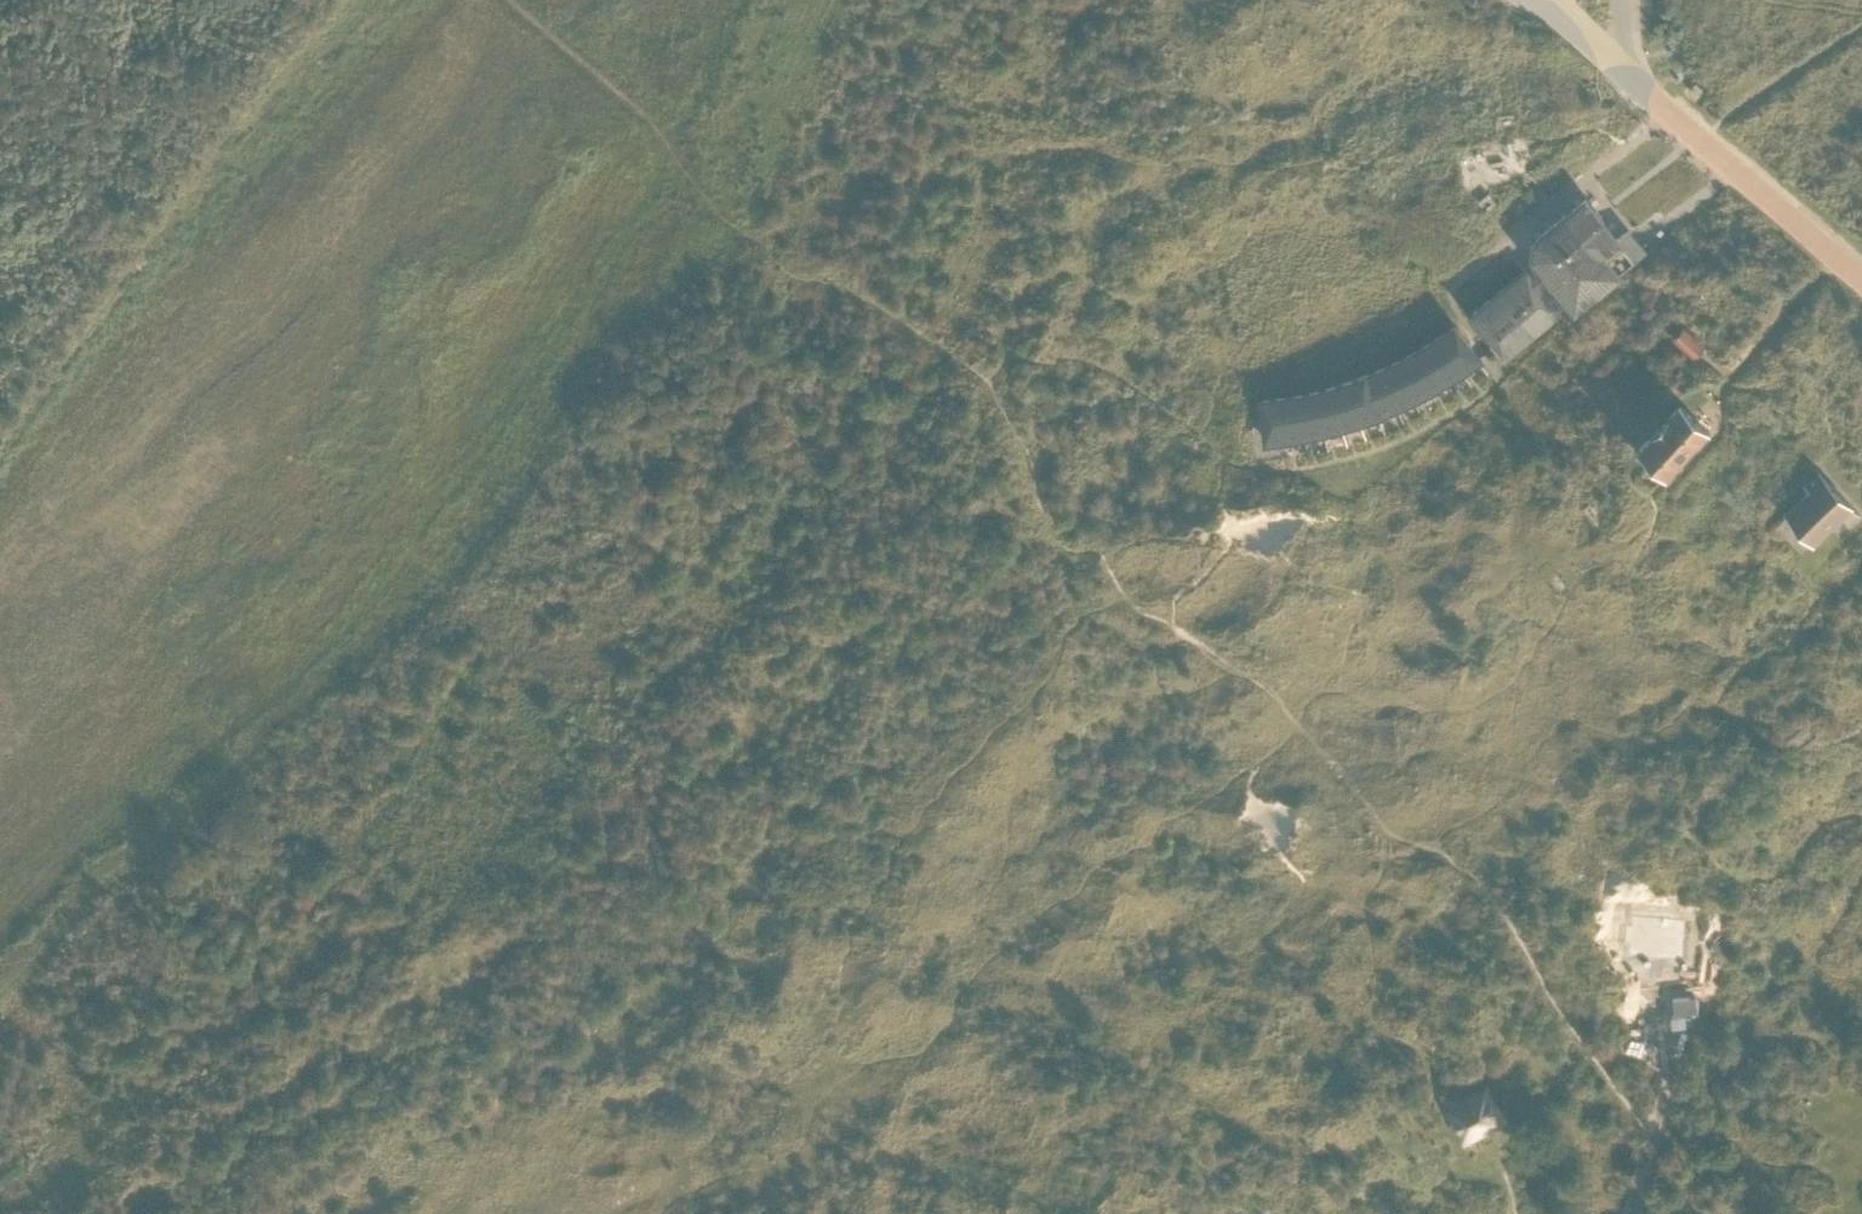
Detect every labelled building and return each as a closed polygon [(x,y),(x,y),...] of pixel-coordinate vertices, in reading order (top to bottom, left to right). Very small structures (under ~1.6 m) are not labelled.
[(1571,301),(1576,306),(1633,258),(1617,237),(1586,197),(1543,230),(1536,238),(1535,252),(1543,263),(1530,274),(1527,269),(1473,311),(1505,351),(1571,301)] [(1646,251),(1628,228),(1617,237),(1633,258),(1635,260),(1646,251)] [(1455,324),(1440,335),(1463,368),(1479,356),(1455,324)] [(1686,326),(1674,337),(1693,357),(1705,346),(1686,326)] [(1440,335),(1426,344),(1447,378),(1463,368),(1440,335)] [(1426,344),(1411,352),(1431,387),(1447,378),(1426,344)] [(1411,352),(1396,360),(1414,396),(1431,387),(1411,352)] [(1396,360),(1381,367),(1397,404),(1414,396),(1396,360)] [(1364,374),(1379,412),(1397,404),(1381,367),(1364,374)] [(1364,374),(1347,380),(1360,419),(1379,412),(1364,374)] [(1347,380),(1331,386),(1342,424),(1360,419),(1347,380)] [(1331,386),(1315,390),(1324,429),(1342,424),(1331,386)] [(1315,390),(1298,394),(1306,433),(1324,429),(1315,390)] [(1298,394),(1281,396),(1287,436),(1306,433),(1298,394)] [(1267,439),(1287,436),(1281,396),(1263,399),(1267,439)] [(1666,476),(1698,442),(1698,443),(1710,431),(1680,403),(1669,415),(1670,416),(1638,450),(1666,476)] [(1811,488),(1787,512),(1814,540),(1852,504),(1819,470),(1806,483),(1811,488)] [(1613,922),(1611,941),(1617,941),(1616,952),(1669,956),(1673,917),(1619,912),(1618,922),(1613,922)] [(1462,1101),(1450,1108),(1460,1127),(1461,1129),(1463,1130),(1464,1132),(1466,1132),(1468,1133),(1470,1133),(1472,1132),(1474,1132),(1476,1131),(1477,1129),(1478,1128),(1479,1126),(1480,1124),(1480,1122),(1479,1120),(1479,1118),(1484,1115),(1487,1116),(1496,1111),(1485,1089),(1473,1095),(1472,1092),(1461,1098),(1462,1101)]
